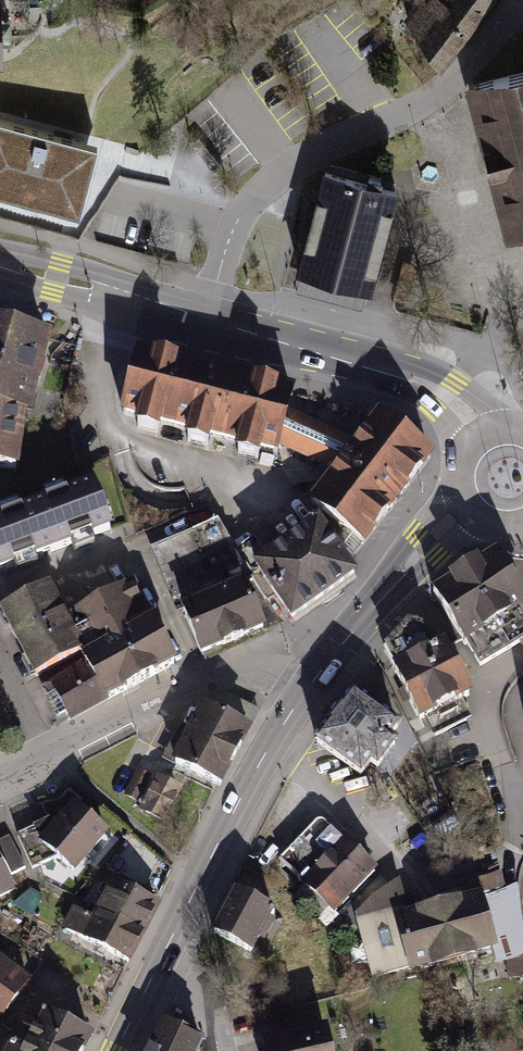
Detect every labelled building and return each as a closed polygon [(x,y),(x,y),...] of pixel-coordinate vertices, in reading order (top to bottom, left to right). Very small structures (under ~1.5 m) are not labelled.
[(410,23),(444,73),(497,0),(429,0),(410,23)] [(463,87),(501,235),(522,229),(522,72),(463,87)] [(0,120),(0,194),(80,216),(92,165),(97,146),(0,120)] [(395,191),(322,173),(298,273),(329,280),(371,290),(395,191)] [(0,325),(0,400),(25,406),(30,408),(47,337),(0,325)] [(285,454),(286,450),(295,414),(299,397),(138,356),(123,414),(140,418),(138,427),(158,432),(161,423),(191,431),(189,441),(207,445),(210,435),(242,444),(240,454),(258,459),(261,448),(285,454)] [(15,468),(25,406),(0,400),(0,466),(15,468)] [(362,443),(295,414),(286,450),(338,475),(362,443)] [(379,420),(362,443),(338,475),(311,511),(364,550),(431,459),(379,420)] [(0,520),(0,570),(110,529),(93,485),(0,520)] [(264,632),(246,585),(251,579),(216,519),(149,548),(177,614),(182,612),(199,656),(264,632)] [(354,580),(315,524),(250,569),(289,625),(334,594),(354,580)] [(495,554),(474,566),(433,591),(464,644),(467,642),(480,665),(522,640),(522,601),(495,554)] [(64,618),(47,585),(0,610),(0,616),(31,676),(81,650),(64,618)] [(84,655),(148,621),(129,585),(64,618),(81,650),(84,655)] [(170,664),(148,621),(84,655),(79,657),(82,664),(101,700),(170,664)] [(469,695),(444,645),(434,650),(422,625),(407,623),(385,649),(419,719),(426,715),(435,734),(466,720),(456,701),(469,695)] [(101,700),(82,664),(47,682),(66,718),(101,700)] [(398,726),(354,693),(343,708),(341,706),(326,726),(327,727),(317,741),(361,775),(371,762),(377,767),(394,744),(388,739),(398,726)] [(248,734),(206,712),(179,763),(220,785),(248,734)] [(151,776),(139,770),(126,792),(138,799),(151,776)] [(181,788),(160,777),(143,812),(164,822),(181,788)] [(58,856),(73,871),(105,833),(75,807),(57,828),(48,822),(17,836),(32,868),(58,856)] [(374,871),(321,819),(281,859),(329,907),(348,888),(353,893),(374,871)] [(0,846),(0,852),(12,875),(25,868),(10,841),(0,846)] [(10,899),(0,878),(0,904),(10,899)] [(158,904),(113,881),(99,909),(144,932),(158,904)] [(357,915),(358,921),(401,909),(404,908),(397,883),(372,898),(357,915)] [(401,909),(358,921),(373,977),(411,967),(411,968),(493,947),(497,954),(499,957),(503,959),(507,959),(509,976),(522,975),(522,947),(516,889),(404,919),(401,909)] [(214,941),(252,959),(274,916),(236,897),(214,941)] [(66,928),(130,960),(144,932),(99,909),(93,920),(74,911),(66,928)] [(6,1015),(30,981),(0,961),(0,1010),(6,1015)] [(54,1050),(84,1050),(91,1035),(28,1005),(21,1021),(35,1028),(30,1039),(54,1050)] [(205,1043),(163,1023),(150,1050),(201,1050),(205,1043)] [(264,1050),(328,1050),(325,1032),(262,1044),(264,1050)] [(30,1039),(24,1050),(54,1050),(30,1039)]
